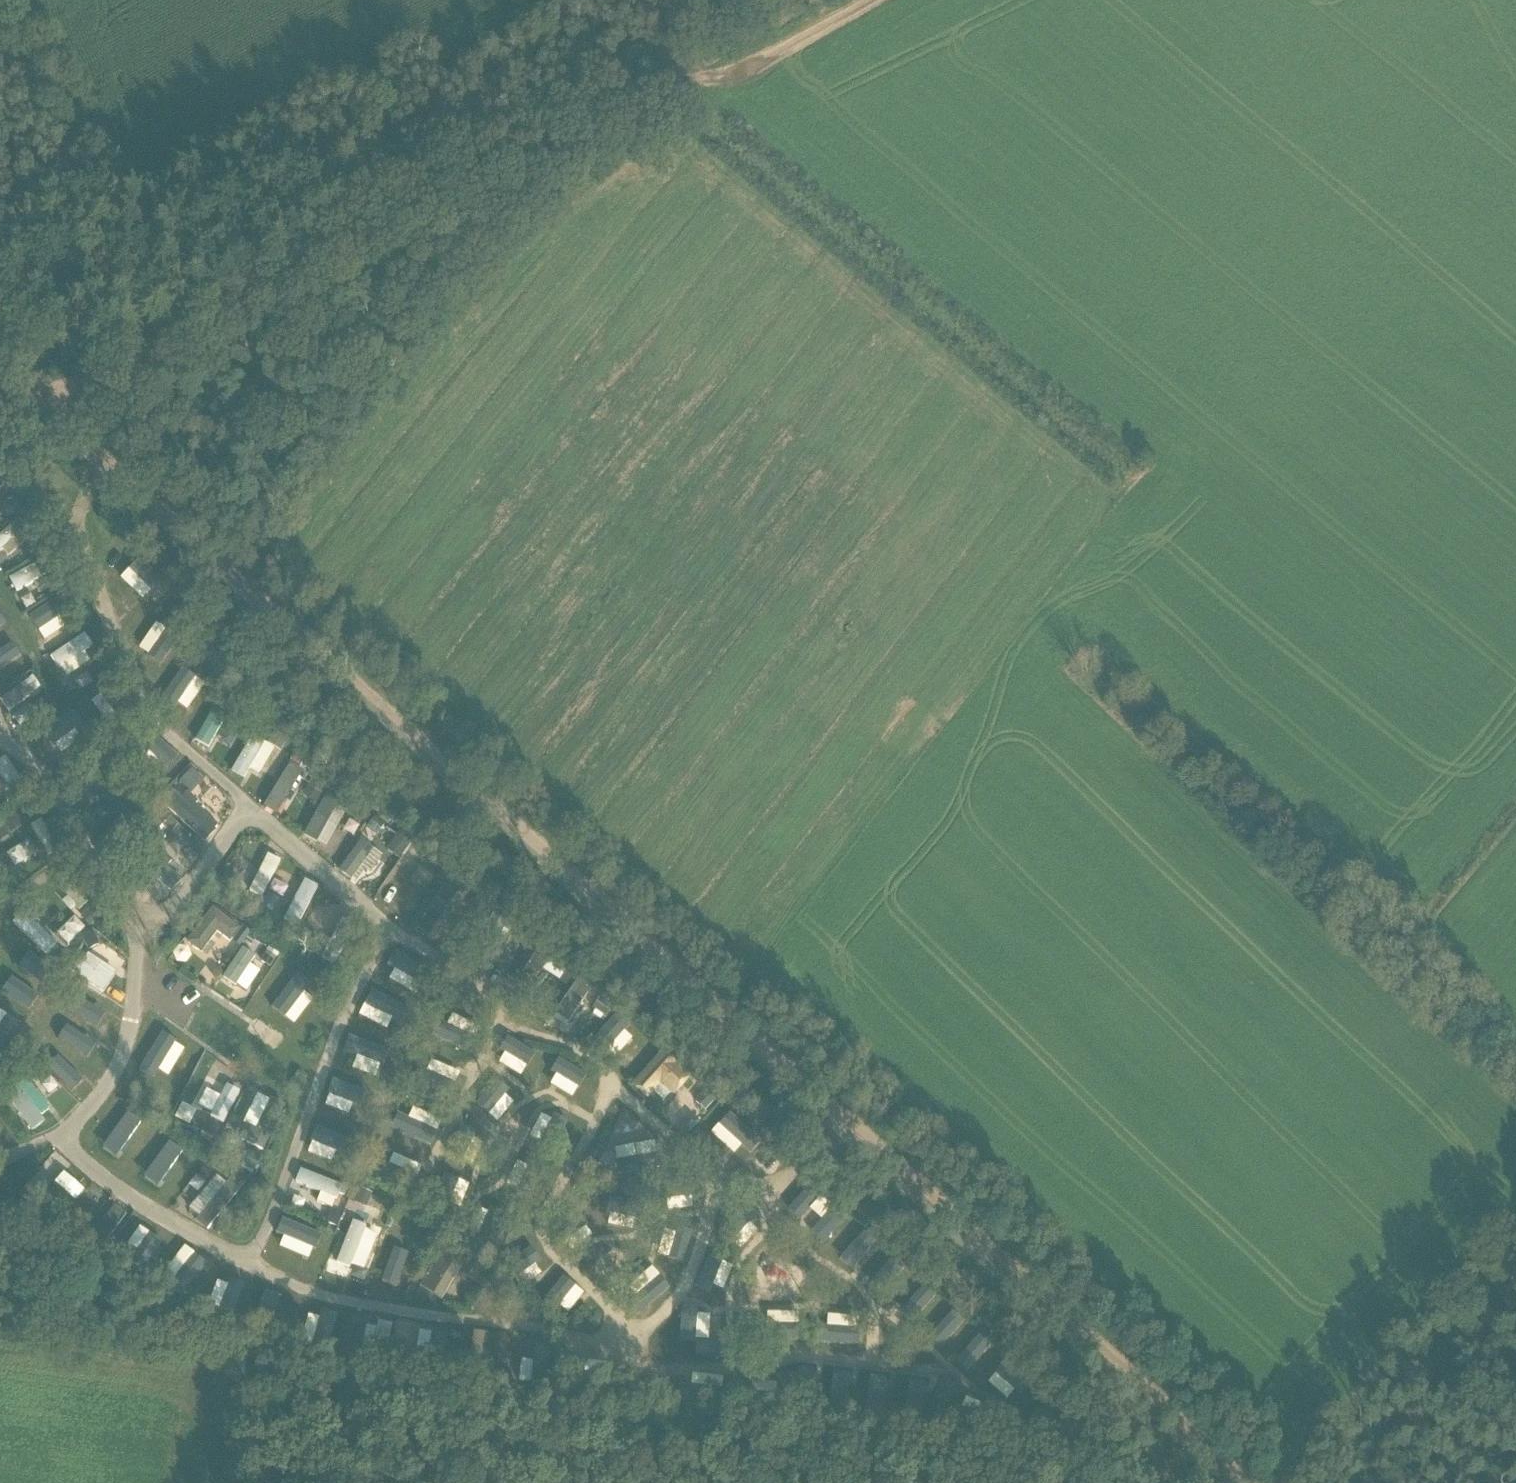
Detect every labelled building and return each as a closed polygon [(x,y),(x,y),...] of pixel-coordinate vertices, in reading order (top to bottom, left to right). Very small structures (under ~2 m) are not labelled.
[(17,500),(3,505),(8,518),(22,512),(17,500)] [(10,535),(2,523),(0,525),(0,542),(10,535)] [(39,544),(31,549),(37,559),(45,554),(39,544)] [(156,598),(136,556),(100,574),(120,615),(156,598)] [(6,593),(14,606),(37,593),(19,561),(0,571),(0,587),(4,595),(6,593)] [(172,584),(162,591),(169,601),(179,594),(172,584)] [(40,599),(13,616),(26,637),(53,620),(40,599)] [(184,602),(174,609),(181,620),(191,614),(184,602)] [(140,618),(162,648),(176,638),(154,608),(140,618)] [(73,623),(61,631),(68,642),(80,633),(73,623)] [(127,639),(139,645),(144,632),(132,627),(127,639)] [(0,633),(0,647),(2,650),(17,640),(9,628),(0,633)] [(42,633),(30,637),(34,650),(46,646),(42,633)] [(138,649),(146,663),(161,653),(153,640),(138,649)] [(25,663),(14,670),(22,682),(33,675),(25,663)] [(96,673),(94,679),(98,685),(108,679),(102,669),(96,673)] [(153,695),(166,701),(177,677),(164,671),(153,695)] [(60,680),(65,692),(79,686),(74,674),(60,680)] [(115,685),(104,692),(111,702),(122,695),(115,685)] [(207,686),(201,695),(212,702),(218,692),(207,686)] [(41,701),(32,708),(39,718),(48,711),(41,701)] [(195,751),(214,717),(198,708),(180,742),(195,751)] [(60,718),(20,734),(31,761),(55,751),(50,739),(66,733),(60,718)] [(273,735),(267,746),(280,753),(286,742),(273,735)] [(85,744),(75,752),(84,763),(94,755),(85,744)] [(295,756),(291,762),(300,768),(304,761),(295,756)] [(265,814),(284,768),(271,762),(252,808),(265,814)] [(281,782),(291,787),(297,774),(287,769),(281,782)] [(193,773),(181,784),(189,793),(201,781),(193,773)] [(315,776),(309,788),(320,794),(326,783),(315,776)] [(153,785),(144,795),(152,803),(161,794),(153,785)] [(333,785),(327,796),(338,802),(344,791),(333,785)] [(199,786),(189,799),(201,808),(211,795),(199,786)] [(309,788),(303,797),(314,804),(320,794),(309,788)] [(158,812),(186,845),(204,830),(175,797),(158,812)] [(355,811),(351,820),(354,826),(367,821),(361,809),(355,811)] [(24,845),(35,838),(21,811),(9,817),(24,845)] [(0,832),(0,848),(11,841),(4,829),(0,832)] [(157,831),(143,845),(152,854),(166,840),(157,831)] [(111,832),(101,841),(112,853),(122,843),(111,832)] [(400,836),(386,852),(398,862),(411,845),(400,836)] [(344,841),(324,873),(349,888),(368,856),(344,841)] [(233,893),(246,899),(264,861),(252,855),(233,893)] [(404,888),(393,880),(402,867),(389,858),(360,897),(384,915),(404,888)] [(154,890),(165,877),(154,867),(143,879),(154,890)] [(421,870),(415,881),(428,888),(434,878),(421,870)] [(226,872),(220,883),(230,888),(236,878),(226,872)] [(449,874),(444,882),(452,888),(458,880),(449,874)] [(266,897),(260,908),(271,915),(277,903),(266,897)] [(425,898),(404,934),(422,944),(443,909),(425,898)] [(475,902),(470,911),(480,917),(485,908),(475,902)] [(203,933),(224,949),(234,935),(203,911),(178,944),(189,952),(203,933)] [(61,925),(54,937),(64,942),(71,930),(61,925)] [(288,928),(283,937),(288,940),(294,931),(288,928)] [(310,930),(298,935),(302,946),(314,941),(310,930)] [(95,933),(88,936),(93,950),(101,948),(95,933)] [(239,933),(231,944),(239,949),(247,938),(239,933)] [(25,934),(14,952),(35,966),(46,948),(25,934)] [(225,952),(208,978),(234,994),(250,968),(225,952)] [(533,986),(543,962),(519,952),(509,976),(533,986)] [(376,953),(370,968),(408,982),(413,967),(376,953)] [(105,976),(96,955),(79,963),(87,983),(105,976)] [(268,955),(261,964),(269,970),(276,961),(268,955)] [(563,967),(557,976),(567,982),(573,973),(563,967)] [(295,1009),(306,1017),(324,991),(291,969),(282,981),(304,996),(295,1009)] [(0,981),(0,998),(20,1009),(32,986),(5,971),(0,981)] [(357,990),(347,1009),(386,1029),(396,1010),(357,990)] [(413,992),(409,1004),(418,1008),(422,996),(413,992)] [(93,997),(86,1010),(95,1015),(102,1003),(93,997)] [(598,998),(591,1009),(604,1017),(611,1006),(598,998)] [(17,1013),(11,1019),(22,1028),(27,1021),(17,1013)] [(44,1018),(36,1026),(46,1036),(54,1029),(44,1018)] [(298,1027),(289,1042),(299,1048),(308,1032),(298,1027)] [(384,1032),(377,1045),(390,1052),(397,1040),(384,1032)] [(425,1032),(421,1039),(428,1042),(431,1035),(425,1032)] [(42,1037),(35,1045),(58,1066),(66,1058),(42,1037)] [(645,1038),(634,1050),(646,1060),(657,1048),(645,1038)] [(430,1042),(425,1053),(438,1058),(443,1047),(430,1042)] [(172,1085),(184,1049),(171,1045),(165,1061),(151,1057),(145,1076),(172,1085)] [(541,1055),(536,1067),(549,1072),(554,1060),(541,1055)] [(36,1064),(26,1072),(33,1081),(42,1073),(36,1064)] [(573,1066),(571,1072),(580,1076),(582,1070),(573,1066)] [(369,1072),(362,1085),(374,1092),(381,1078),(369,1072)] [(504,1080),(502,1087),(508,1089),(510,1081),(504,1080)] [(675,1084),(663,1098),(674,1107),(685,1093),(675,1084)] [(28,1091),(34,1103),(46,1097),(40,1085),(28,1091)] [(189,1099),(185,1109),(213,1118),(220,1098),(208,1094),(205,1104),(189,1099)] [(704,1094),(695,1105),(705,1114),(715,1102),(704,1094)] [(238,1096),(228,1126),(244,1131),(254,1101),(238,1096)] [(519,1096),(516,1109),(528,1113),(532,1100),(519,1096)] [(472,1099),(467,1119),(494,1125),(498,1106),(472,1099)] [(163,1100),(155,1110),(165,1117),(172,1108),(163,1100)] [(125,1120),(100,1113),(88,1157),(112,1164),(125,1120)] [(152,1129),(146,1137),(158,1147),(165,1139),(152,1129)] [(128,1141),(140,1146),(145,1135),(133,1130),(128,1141)] [(386,1130),(381,1141),(393,1146),(397,1134),(386,1130)] [(208,1131),(202,1141),(213,1147),(219,1137),(208,1131)] [(753,1132),(739,1147),(760,1166),(774,1151),(753,1132)] [(500,1138),(495,1150),(508,1156),(513,1143),(500,1138)] [(169,1141),(161,1151),(173,1160),(181,1151),(169,1141)] [(599,1164),(640,1159),(638,1144),(597,1150),(599,1164)] [(245,1157),(240,1166),(253,1174),(258,1165),(245,1157)] [(191,1159),(185,1167),(194,1174),(200,1165),(191,1159)] [(595,1166),(592,1176),(605,1180),(608,1170),(595,1166)] [(204,1168),(197,1178),(204,1184),(211,1174),(204,1168)] [(435,1197),(448,1182),(432,1168),(419,1182),(435,1197)] [(480,1178),(475,1188),(483,1192),(488,1182),(480,1178)] [(359,1188),(354,1201),(366,1206),(371,1193),(359,1188)] [(771,1215),(784,1220),(787,1213),(796,1217),(803,1200),(781,1190),(771,1215)] [(25,1192),(19,1200),(28,1207),(35,1199),(25,1192)] [(604,1202),(601,1213),(615,1218),(619,1206),(604,1202)] [(197,1227),(207,1209),(197,1203),(187,1221),(197,1227)] [(447,1203),(440,1215),(451,1222),(458,1211),(447,1203)] [(835,1206),(826,1217),(836,1226),(845,1215),(835,1206)] [(97,1208),(90,1228),(103,1233),(110,1213),(97,1208)] [(331,1212),(326,1223),(337,1228),(342,1216),(331,1212)] [(655,1214),(652,1224),(665,1228),(668,1218),(655,1214)] [(668,1223),(665,1232),(672,1234),(675,1225),(668,1223)] [(816,1240),(836,1256),(850,1238),(830,1223),(816,1240)] [(68,1224),(62,1232),(71,1240),(77,1231),(68,1224)] [(139,1257),(154,1238),(142,1229),(128,1248),(139,1257)] [(373,1280),(392,1234),(378,1229),(359,1275),(373,1280)] [(414,1296),(427,1304),(452,1263),(431,1249),(412,1280),(421,1286),(414,1296)] [(109,1250),(102,1258),(111,1265),(118,1257),(109,1250)] [(313,1250),(308,1263),(322,1268),(327,1256),(313,1250)] [(847,1254),(839,1263),(849,1272),(857,1263),(847,1254)] [(182,1286),(207,1304),(211,1299),(220,1305),(237,1282),(221,1271),(221,1272),(201,1259),(182,1286)] [(631,1261),(628,1272),(640,1276),(644,1265),(631,1261)] [(477,1266),(469,1279),(480,1285),(487,1272),(477,1266)] [(156,1270),(145,1284),(156,1293),(167,1278),(156,1270)] [(767,1271),(764,1282),(776,1286),(780,1274),(767,1271)] [(907,1272),(899,1282),(909,1291),(918,1281),(907,1272)] [(531,1275),(522,1286),(532,1295),(541,1285),(531,1275)] [(745,1281),(742,1292),(755,1296),(758,1285),(745,1281)] [(768,1287),(765,1294),(772,1297),(774,1289),(768,1287)] [(252,1307),(276,1318),(283,1302),(259,1292),(252,1307)] [(765,1296),(764,1317),(787,1318),(788,1297),(765,1296)] [(196,1300),(182,1302),(184,1314),(197,1313),(196,1300)] [(718,1305),(716,1313),(724,1315),(726,1308),(718,1305)] [(328,1337),(332,1309),(312,1306),(308,1334),(328,1337)] [(819,1309),(816,1321),(829,1325),(833,1313),(819,1309)] [(716,1315),(713,1327),(726,1331),(729,1319),(716,1315)] [(689,1323),(664,1323),(665,1354),(690,1353),(689,1323)] [(272,1335),(270,1344),(280,1347),(282,1338),(272,1335)] [(980,1338),(972,1347),(983,1356),(991,1347),(980,1338)] [(915,1342),(910,1352),(917,1355),(922,1345),(915,1342)] [(340,1347),(336,1363),(349,1367),(354,1351),(340,1347)] [(930,1349),(926,1356),(933,1360),(937,1353),(930,1349)] [(498,1371),(497,1382),(509,1384),(510,1372),(498,1371)] [(1002,1408),(1020,1391),(1006,1377),(989,1393),(1002,1408)] [(829,1408),(828,1420),(841,1421),(842,1409),(829,1408)] [(921,1419),(920,1431),(933,1433),(935,1421),(921,1419)] [(973,1426),(972,1435),(981,1436),(982,1427),(973,1426)]
